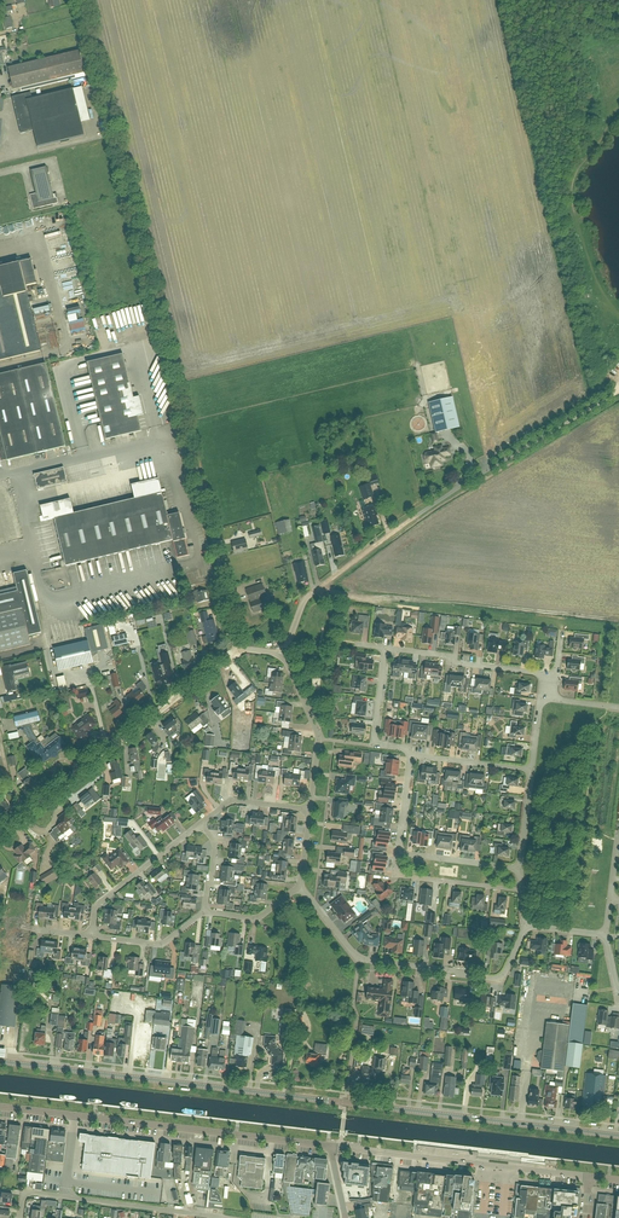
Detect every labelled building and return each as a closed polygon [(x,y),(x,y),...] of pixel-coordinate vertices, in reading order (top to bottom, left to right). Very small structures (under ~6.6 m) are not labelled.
[(4,19),(7,30),(13,28),(10,18),(8,18),(6,12),(13,10),(12,6),(2,8),(4,19)] [(85,76),(85,72),(79,51),(8,68),(12,83),(11,83),(10,84),(10,85),(10,86),(11,87),(12,87),(13,87),(14,90),(20,88),(21,92),(58,83),(85,76)] [(73,89),(58,93),(32,99),(31,93),(13,97),(21,133),(33,130),(37,147),(84,136),(73,89)] [(33,210),(58,204),(57,198),(54,199),(47,167),(31,171),(36,194),(30,195),(33,210)] [(41,351),(26,287),(38,284),(32,260),(0,267),(0,286),(0,361),(41,351)] [(69,311),(73,332),(88,330),(84,309),(69,311)] [(122,354),(86,363),(105,440),(141,431),(138,416),(143,415),(139,397),(133,398),(122,354)] [(0,375),(0,462),(1,462),(1,461),(6,460),(7,461),(66,446),(46,364),(0,375)] [(435,433),(459,428),(452,398),(428,404),(435,433)] [(450,455),(449,448),(442,449),(441,446),(435,448),(435,451),(434,453),(430,454),(429,453),(428,453),(426,453),(424,456),(425,461),(428,462),(430,462),(432,467),(439,466),(440,463),(440,461),(441,460),(442,460),(443,458),(443,457),(443,456),(450,455)] [(54,519),(66,566),(173,540),(177,558),(189,555),(185,539),(179,513),(167,516),(162,493),(161,493),(158,479),(131,485),(135,499),(74,514),(70,499),(41,506),(44,521),(54,519)] [(358,488),(363,501),(374,497),(370,484),(358,488)] [(74,500),(76,511),(107,505),(105,496),(97,497),(97,495),(74,500)] [(375,506),(362,511),(366,525),(368,524),(369,528),(378,525),(375,516),(377,515),(375,506)] [(278,535),(288,533),(292,532),(290,520),(275,523),(278,535)] [(319,526),(313,527),(315,538),(322,537),(319,526)] [(260,530),(248,534),(250,539),(258,537),(262,536),(260,530)] [(339,535),(331,536),(332,539),(331,539),(332,546),(333,546),(335,555),(336,555),(336,557),(342,556),(342,555),(344,554),(339,535)] [(245,540),(232,543),(234,552),(248,549),(245,540)] [(316,567),(324,565),(322,555),(326,555),(323,542),(314,544),(316,551),(312,552),(316,567)] [(295,564),(293,564),(294,572),(295,572),(298,584),(308,581),(304,562),(302,562),(295,564)] [(31,645),(29,636),(42,633),(27,571),(13,574),(16,588),(0,592),(0,652),(31,645)] [(250,602),(253,613),(266,609),(262,598),(267,597),(262,584),(246,589),(250,602)] [(195,591),(198,603),(209,600),(207,590),(199,592),(199,590),(195,591)] [(203,623),(207,638),(208,638),(209,643),(218,641),(217,636),(218,635),(214,620),(209,621),(207,612),(199,614),(202,623),(203,623)] [(368,627),(369,617),(359,615),(358,623),(353,622),(352,623),(350,624),(350,627),(352,629),(351,633),(362,634),(363,626),(368,627)] [(376,624),(374,637),(383,638),(384,635),(391,636),(392,628),(385,627),(385,625),(376,624)] [(85,629),(88,641),(53,649),(59,671),(99,661),(97,651),(108,649),(102,625),(85,629)] [(441,640),(445,641),(445,644),(454,645),(455,636),(459,637),(460,628),(455,627),(454,632),(447,631),(446,634),(442,633),(441,640)] [(403,628),(403,629),(397,628),(396,638),(401,639),(401,641),(411,642),(413,629),(403,628)] [(431,630),(424,629),(423,637),(422,638),(421,639),(421,641),(422,642),(422,643),(432,644),(433,634),(434,630),(431,630)] [(197,645),(194,631),(187,632),(190,646),(197,645)] [(126,634),(112,638),(115,647),(129,644),(126,634)] [(471,645),(470,650),(477,651),(478,643),(482,643),(484,635),(479,634),(479,635),(468,634),(467,644),(471,645)] [(573,648),(573,649),(574,650),(576,650),(577,650),(577,648),(582,649),(584,640),(589,640),(589,636),(580,635),(580,639),(571,638),(570,648),(573,648)] [(498,639),(490,638),(489,647),(487,648),(487,650),(488,651),(488,652),(496,653),(497,649),(505,650),(506,643),(498,642),(498,639)] [(513,655),(523,656),(524,648),(528,648),(528,641),(525,641),(524,644),(515,642),(513,655)] [(543,659),(544,655),(552,656),(553,649),(554,641),(550,641),(549,648),(545,648),(545,646),(536,645),(535,658),(543,659)] [(163,682),(163,681),(164,680),(163,675),(165,675),(166,677),(173,675),(166,645),(165,645),(158,646),(163,665),(152,668),(156,682),(158,682),(158,683),(163,682)] [(184,669),(196,666),(194,659),(192,659),(190,651),(182,653),(184,661),(182,661),(184,669)] [(368,669),(372,670),(373,661),(366,660),(366,655),(357,654),(356,662),(360,662),(359,670),(367,671),(368,669)] [(578,657),(577,661),(568,659),(567,669),(572,670),(572,671),(572,672),(575,672),(576,671),(576,670),(580,671),(581,664),(584,665),(585,658),(578,657)] [(394,663),(392,677),(399,678),(400,672),(404,672),(406,661),(398,660),(398,663),(394,663)] [(413,665),(413,662),(406,661),(404,672),(408,673),(408,679),(415,680),(417,666),(413,665)] [(1,668),(7,692),(16,690),(13,677),(29,673),(26,663),(10,667),(10,666),(1,668)] [(421,669),(420,679),(426,680),(427,675),(431,676),(432,664),(425,663),(425,669),(421,669)] [(431,676),(430,679),(437,680),(441,680),(442,671),(438,671),(439,665),(432,664),(431,676)] [(268,668),(268,672),(267,678),(271,679),(270,684),(282,686),(283,678),(281,677),(282,674),(275,673),(276,669),(268,668)] [(112,679),(114,688),(121,687),(117,673),(111,674),(111,676),(112,679)] [(62,691),(70,690),(67,675),(60,676),(62,691)] [(347,675),(347,676),(339,677),(340,687),(352,686),(352,675),(347,675)] [(444,693),(451,693),(452,687),(456,688),(457,676),(450,675),(449,684),(445,683),(444,693)] [(360,692),(365,693),(366,684),(365,684),(366,678),(353,676),(353,680),(352,689),(356,689),(355,692),(360,693),(360,692)] [(460,692),(466,693),(467,686),(463,685),(465,677),(457,676),(456,688),(460,688),(460,692)] [(472,686),(471,694),(475,694),(482,695),(482,691),(484,679),(477,678),(475,687),(472,686)] [(575,682),(566,680),(564,690),(577,692),(578,682),(582,683),(582,679),(575,678),(575,682)] [(484,679),(482,691),(489,692),(489,696),(493,696),(494,689),(490,689),(491,680),(484,679)] [(139,691),(134,695),(132,692),(126,697),(131,703),(135,700),(136,702),(144,696),(141,693),(146,689),(141,682),(136,686),(139,691)] [(229,688),(228,689),(231,692),(236,699),(233,701),(237,706),(241,703),(240,702),(245,697),(246,699),(250,696),(246,691),(243,693),(235,683),(229,688)] [(270,684),(269,690),(266,689),(265,695),(272,696),(273,693),(281,694),(282,686),(270,684)] [(515,688),(514,695),(521,696),(521,692),(529,693),(529,692),(530,692),(531,685),(527,684),(527,685),(519,684),(519,688),(515,688)] [(78,699),(90,697),(89,689),(76,692),(78,699)] [(16,694),(6,696),(7,702),(18,700),(16,694)] [(219,696),(211,702),(215,707),(212,709),(217,716),(220,714),(221,715),(224,719),(231,713),(232,713),(226,705),(227,704),(224,700),(223,701),(219,696)] [(356,703),(355,715),(365,716),(367,703),(362,702),(363,698),(354,697),(353,703),(356,703)] [(115,718),(122,713),(120,710),(123,707),(117,700),(114,703),(115,704),(108,709),(115,718)] [(513,700),(513,703),(517,704),(516,711),(514,711),(513,716),(523,717),(524,713),(528,714),(528,706),(527,706),(527,705),(520,704),(520,701),(513,700)] [(291,715),(292,707),(284,706),(285,703),(277,702),(276,708),(280,708),(279,714),(291,715)] [(209,723),(207,719),(209,718),(207,711),(199,717),(196,713),(192,717),(185,722),(192,730),(200,723),(203,727),(209,723)] [(65,745),(59,737),(56,733),(42,744),(38,739),(37,739),(35,736),(33,733),(32,730),(31,727),(29,724),(39,722),(37,712),(14,718),(16,728),(22,726),(23,729),(24,730),(23,731),(25,735),(26,734),(27,735),(30,740),(32,743),(27,747),(37,760),(40,757),(43,761),(52,754),(52,755),(54,756),(55,756),(56,755),(57,753),(57,752),(56,751),(65,745)] [(279,714),(279,720),(275,719),(274,725),(282,726),(282,722),(290,723),(291,715),(279,714)] [(89,717),(76,727),(75,726),(73,728),(73,731),(74,733),(75,733),(83,743),(91,737),(88,733),(88,730),(95,725),(89,717)] [(165,732),(169,737),(177,732),(177,730),(175,726),(177,724),(172,717),(171,718),(170,718),(168,719),(169,720),(162,724),(167,731),(165,732)] [(364,735),(365,725),(356,724),(357,720),(350,720),(349,723),(353,724),(352,733),(364,735)] [(395,737),(397,721),(386,720),(385,732),(388,733),(388,736),(395,737)] [(408,723),(397,721),(395,737),(402,738),(403,735),(406,735),(408,723)] [(415,739),(415,740),(419,740),(421,723),(410,721),(409,731),(413,731),(412,738),(415,739)] [(506,726),(505,734),(509,734),(508,738),(516,739),(516,735),(524,736),(524,735),(525,735),(526,728),(522,727),(521,728),(516,727),(517,722),(511,721),(510,727),(506,726)] [(427,733),(431,734),(432,724),(421,723),(419,740),(423,741),(423,740),(426,740),(427,733)] [(440,747),(443,747),(444,736),(445,735),(444,735),(440,735),(441,731),(434,730),(433,737),(433,742),(436,742),(436,746),(437,747),(439,748),(440,747)] [(282,737),(284,737),(283,743),(301,745),(302,737),(294,736),(294,732),(283,731),(282,737)] [(448,750),(449,749),(450,749),(450,745),(454,746),(455,741),(455,734),(449,734),(449,732),(445,732),(444,735),(445,735),(444,736),(443,747),(443,748),(446,749),(447,750),(448,750)] [(152,745),(154,748),(153,749),(153,750),(154,752),(155,752),(157,751),(160,746),(156,742),(158,741),(152,733),(149,735),(148,735),(147,736),(146,737),(150,742),(150,744),(152,745)] [(463,743),(462,751),(469,752),(470,740),(466,739),(467,733),(460,733),(459,742),(463,743)] [(214,736),(206,735),(205,746),(213,747),(214,736)] [(478,737),(471,736),(470,740),(469,752),(476,752),(477,747),(478,747),(479,746),(479,744),(481,744),(482,736),(478,735),(478,737)] [(291,752),(300,753),(301,745),(283,743),(283,748),(284,749),(284,754),(291,755),(291,752)] [(507,748),(506,756),(518,757),(518,758),(522,758),(523,751),(522,751),(522,750),(514,749),(515,745),(508,745),(507,748)] [(131,755),(130,755),(131,763),(135,762),(137,772),(138,772),(142,771),(140,761),(139,762),(138,754),(137,754),(136,749),(130,750),(131,755)] [(350,752),(350,757),(340,756),(339,766),(352,768),(353,762),(360,763),(362,754),(350,752)] [(391,756),(383,755),(382,763),(386,763),(385,767),(399,769),(400,761),(391,760),(391,756)] [(9,758),(11,767),(18,766),(16,756),(9,758)] [(109,770),(112,769),(113,773),(110,774),(112,781),(123,778),(120,767),(119,767),(117,762),(112,763),(112,762),(112,761),(107,765),(107,766),(107,765),(109,770)] [(234,773),(233,779),(240,780),(242,769),(238,769),(238,766),(235,765),(235,763),(231,763),(230,772),(234,773)] [(159,764),(157,779),(165,780),(167,765),(159,764)] [(240,780),(248,781),(249,773),(252,774),(253,765),(250,765),(249,767),(246,767),(246,770),(242,769),(240,780)] [(259,774),(258,782),(266,783),(267,771),(268,767),(256,766),(256,773),(259,774)] [(427,768),(427,767),(423,766),(422,773),(418,773),(417,782),(424,783),(425,780),(428,780),(430,768),(427,768)] [(389,775),(398,776),(399,769),(385,767),(385,771),(381,770),(380,778),(389,779),(389,775)] [(214,784),(221,785),(222,779),(226,779),(227,769),(223,768),(223,771),(219,771),(219,774),(215,773),(214,784)] [(266,783),(274,784),(275,776),(278,776),(279,769),(273,768),(273,772),(267,771),(266,783)] [(436,775),(437,768),(433,768),(433,769),(430,768),(428,780),(432,781),(431,784),(439,785),(440,776),(436,775)] [(30,778),(28,775),(29,774),(25,769),(18,774),(25,782),(23,784),(30,793),(37,787),(30,778)] [(204,775),(207,776),(206,783),(214,784),(215,773),(211,773),(212,770),(204,769),(204,775)] [(293,774),(287,773),(288,770),(282,769),(281,777),(285,777),(284,785),(291,786),(293,774)] [(293,769),(293,774),(291,786),(299,787),(300,779),(304,779),(305,772),(299,771),(299,770),(293,769)] [(442,778),(441,786),(448,786),(452,787),(452,786),(452,783),(454,771),(446,770),(445,779),(442,778)] [(452,783),(452,786),(456,787),(456,789),(464,790),(465,781),(460,781),(461,772),(454,771),(452,783)] [(478,774),(470,773),(469,782),(466,781),(465,788),(468,789),(469,789),(476,789),(478,774)] [(484,783),(485,775),(478,774),(476,789),(483,790),(483,793),(486,794),(487,784),(484,783)] [(356,777),(346,776),(346,780),(337,779),(335,793),(348,794),(350,785),(354,786),(356,777)] [(515,778),(515,779),(504,778),(503,785),(503,786),(500,785),(499,791),(507,792),(508,789),(509,790),(510,786),(517,787),(517,786),(519,786),(520,779),(515,778)] [(396,793),(397,786),(391,785),(392,781),(381,780),(381,787),(385,788),(385,791),(395,793),(396,793)] [(87,791),(79,797),(85,805),(92,800),(95,803),(101,799),(93,788),(88,792),(87,791)] [(189,804),(196,813),(204,808),(200,802),(203,799),(196,791),(193,794),(196,798),(189,803),(189,804)] [(395,793),(385,791),(379,791),(378,802),(388,803),(389,799),(394,800),(395,793)] [(196,798),(193,794),(186,799),(189,803),(196,798)] [(505,801),(504,808),(511,809),(511,810),(516,811),(517,803),(515,803),(515,802),(508,801),(508,798),(507,798),(507,795),(502,794),(502,797),(501,797),(501,801),(505,801)] [(2,812),(3,812),(4,812),(6,810),(6,809),(9,807),(5,802),(3,799),(0,796),(0,809),(2,812)] [(333,808),(334,808),(333,818),(343,819),(344,813),(343,812),(344,806),(348,806),(349,800),(339,799),(339,803),(334,803),(333,808)] [(78,813),(82,810),(77,803),(73,806),(78,813)] [(393,817),(394,810),(386,809),(387,805),(377,804),(376,811),(380,811),(380,815),(393,817)] [(149,814),(162,815),(162,809),(150,807),(147,807),(146,811),(149,812),(149,814)] [(58,818),(58,819),(61,823),(52,831),(53,832),(49,835),(55,841),(56,844),(60,841),(58,839),(58,838),(63,835),(71,829),(69,827),(72,825),(70,822),(72,820),(66,812),(58,818)] [(258,814),(253,813),(252,818),(251,818),(251,816),(247,816),(246,824),(254,825),(253,830),(252,830),(252,835),(256,836),(257,827),(258,814)] [(282,813),(281,817),(283,817),(283,820),(283,824),(284,824),(286,824),(285,825),(296,826),(297,818),(291,818),(291,814),(282,813)] [(257,827),(260,827),(260,826),(267,827),(268,818),(264,818),(264,819),(263,819),(264,814),(258,814),(257,827)] [(385,823),(392,824),(393,817),(380,815),(380,819),(375,818),(374,826),(384,827),(385,823)] [(227,822),(222,821),(221,827),(243,829),(244,825),(237,824),(237,825),(234,825),(235,818),(226,816),(226,820),(227,821),(227,822)] [(174,823),(169,817),(164,821),(161,817),(156,822),(154,819),(148,824),(152,830),(155,828),(158,831),(161,829),(163,832),(174,823)] [(105,818),(104,822),(114,823),(114,832),(117,833),(117,829),(117,826),(117,819),(105,818)] [(509,826),(498,824),(497,832),(497,831),(496,835),(504,836),(504,832),(512,833),(512,832),(513,833),(514,825),(510,825),(509,826)] [(281,835),(287,836),(288,833),(295,834),(296,826),(285,825),(285,829),(282,828),(282,831),(281,835)] [(359,835),(360,827),(349,826),(348,833),(353,834),(359,835)] [(221,827),(221,832),(226,833),(226,834),(224,834),(224,838),(232,839),(233,831),(234,831),(234,832),(235,833),(243,834),(243,829),(221,827)] [(391,833),(389,833),(383,832),(383,829),(376,828),(375,835),(378,836),(378,839),(390,841),(390,836),(390,837),(391,833)] [(411,828),(410,836),(414,836),(413,844),(417,845),(417,846),(420,846),(422,834),(422,833),(418,833),(419,829),(411,828)] [(137,847),(141,851),(147,846),(140,837),(137,839),(131,831),(125,836),(131,844),(130,845),(134,850),(137,847)] [(347,833),(333,831),(332,841),(346,843),(346,840),(347,833)] [(420,846),(424,847),(427,847),(428,846),(428,839),(432,840),(433,832),(426,831),(425,835),(422,834),(420,846)] [(439,831),(435,831),(434,839),(438,840),(437,848),(444,849),(446,834),(439,833),(439,831)] [(444,849),(451,850),(452,841),(456,842),(457,835),(453,834),(453,835),(446,834),(444,849)] [(276,841),(276,842),(280,842),(280,843),(283,843),(283,847),(293,848),(294,841),(287,840),(287,836),(281,835),(277,835),(277,836),(276,841)] [(461,851),(468,852),(469,840),(470,836),(459,835),(458,842),(462,843),(461,851)] [(468,852),(475,853),(476,844),(480,845),(481,838),(474,837),(474,841),(469,840),(468,852)] [(389,844),(390,841),(378,839),(377,839),(376,843),(372,842),(372,850),(379,851),(380,847),(388,848),(388,843),(389,844)] [(241,853),(242,848),(246,849),(247,842),(239,841),(238,845),(231,844),(230,852),(241,853)] [(502,845),(494,844),(494,847),(495,848),(494,854),(498,855),(506,856),(506,857),(510,858),(511,850),(509,850),(510,849),(502,848),(502,845)] [(18,857),(17,858),(17,859),(18,860),(19,861),(20,861),(21,861),(22,861),(24,863),(25,862),(31,857),(29,855),(35,851),(30,845),(24,849),(22,846),(15,851),(19,856),(18,857)] [(195,847),(187,846),(186,854),(183,854),(182,862),(188,862),(189,858),(193,859),(195,847)] [(201,856),(202,848),(195,847),(193,859),(198,859),(197,864),(204,864),(205,856),(201,856)] [(283,847),(282,851),(279,851),(279,854),(275,854),(275,857),(282,858),(285,859),(285,855),(292,856),(293,848),(283,847)] [(344,856),(355,858),(355,856),(358,856),(359,851),(356,850),(356,849),(345,848),(344,856)] [(120,851),(110,858),(107,855),(102,858),(111,870),(119,864),(122,868),(129,863),(120,851)] [(230,852),(229,859),(236,860),(236,864),(244,865),(245,858),(241,857),(241,853),(230,852)] [(387,865),(387,860),(388,857),(386,857),(380,856),(380,853),(372,852),(372,859),(375,860),(375,863),(387,865)] [(341,854),(328,853),(327,862),(340,864),(341,854)] [(274,861),(274,864),(277,865),(276,869),(287,870),(288,863),(282,862),(282,858),(275,857),(274,861)] [(386,868),(387,865),(375,863),(374,863),(373,867),(369,866),(368,874),(376,875),(377,871),(385,872),(385,867),(386,868)] [(230,868),(222,867),(222,874),(233,876),(234,871),(243,872),(244,866),(231,864),(230,868)] [(59,866),(41,877),(46,885),(64,874),(59,866)] [(88,879),(95,889),(102,883),(97,875),(100,873),(95,867),(92,870),(95,873),(88,879)] [(160,868),(151,876),(152,877),(150,879),(149,881),(151,883),(153,882),(155,881),(156,882),(163,877),(165,880),(171,875),(167,869),(163,872),(160,868)] [(276,869),(276,873),(270,872),(269,879),(279,881),(280,877),(286,878),(287,870),(276,869)] [(198,884),(199,876),(191,875),(192,871),(184,870),(183,877),(184,877),(183,882),(187,882),(198,884)] [(337,877),(325,875),(324,886),(334,887),(334,888),(339,888),(340,882),(346,882),(347,874),(338,873),(337,877)] [(222,874),(221,882),(228,883),(228,886),(236,887),(237,881),(233,880),(233,876),(222,874)] [(67,882),(72,888),(76,884),(71,879),(67,882)] [(266,893),(267,885),(259,884),(259,880),(252,880),(251,886),(256,887),(255,891),(266,893)] [(381,901),(393,892),(387,884),(385,886),(380,880),(373,886),(377,892),(375,893),(381,901)] [(152,897),(157,893),(149,884),(146,886),(143,882),(136,887),(138,889),(136,891),(136,892),(139,896),(142,894),(144,896),(149,892),(152,897)] [(190,890),(197,891),(198,884),(187,882),(186,887),(182,886),(181,893),(189,894),(190,890)] [(228,891),(220,890),(219,897),(230,899),(231,894),(235,895),(236,888),(228,887),(228,891)] [(401,888),(400,900),(408,901),(407,904),(408,904),(412,904),(411,912),(415,912),(416,903),(413,903),(414,889),(401,888)] [(431,906),(433,890),(422,889),(420,905),(431,906)] [(255,891),(255,896),(250,895),(250,903),(257,903),(257,899),(266,900),(266,893),(255,891)] [(461,897),(462,892),(455,891),(455,893),(454,893),(453,900),(449,900),(448,907),(452,907),(459,908),(461,896),(461,897)] [(483,911),(487,912),(488,904),(484,904),(485,896),(484,896),(484,895),(477,894),(476,898),(472,898),(471,905),(476,906),(481,907),(480,910),(483,911)] [(195,909),(196,900),(189,899),(189,896),(180,895),(179,898),(184,899),(183,907),(195,909)] [(342,896),(330,905),(344,923),(356,914),(357,917),(360,915),(354,907),(352,909),(342,896)] [(219,897),(218,905),(226,906),(226,910),(233,910),(234,904),(230,903),(230,899),(219,897)] [(498,906),(495,905),(494,914),(500,915),(501,909),(505,910),(506,902),(507,902),(508,898),(500,897),(500,898),(499,898),(498,906)] [(376,899),(372,902),(378,911),(382,908),(376,899)] [(48,908),(43,908),(44,904),(36,903),(35,912),(39,913),(38,918),(46,919),(48,908)] [(73,909),(69,908),(69,904),(62,903),(61,912),(65,913),(64,918),(72,919),(73,909)] [(73,909),(72,919),(80,920),(80,915),(84,915),(85,906),(78,905),(79,904),(74,903),(73,909)] [(52,909),(48,908),(46,919),(54,920),(55,915),(58,916),(58,915),(60,906),(56,906),(56,907),(52,907),(52,909)] [(123,907),(115,906),(114,911),(106,910),(105,917),(117,918),(117,915),(122,915),(123,907)] [(374,908),(358,921),(361,925),(361,924),(362,925),(373,916),(374,917),(379,913),(374,908)] [(161,909),(160,917),(163,918),(162,925),(171,926),(171,923),(174,923),(175,923),(175,917),(175,916),(172,916),(172,915),(172,913),(164,912),(165,910),(161,909)] [(427,913),(426,923),(435,924),(437,914),(427,913)] [(446,913),(445,923),(452,924),(454,914),(446,913)] [(105,917),(104,924),(113,925),(112,930),(120,931),(121,923),(116,922),(117,918),(105,917)] [(138,928),(137,933),(143,934),(145,920),(142,920),(141,921),(134,920),(133,929),(137,929),(137,928),(138,928)] [(143,934),(148,934),(149,929),(150,929),(150,931),(154,931),(155,923),(148,922),(148,920),(145,920),(143,934)] [(385,920),(384,932),(391,933),(393,921),(385,920)] [(379,937),(368,935),(369,933),(367,931),(369,929),(366,925),(364,927),(362,925),(361,924),(361,925),(360,925),(359,924),(353,929),(356,933),(353,935),(359,942),(362,940),(363,942),(366,942),(366,944),(378,946),(379,937)] [(432,938),(433,926),(426,925),(425,937),(432,938)] [(467,931),(459,929),(458,938),(462,938),(463,934),(467,935),(467,931)] [(218,935),(211,934),(210,937),(206,937),(205,948),(211,948),(211,946),(221,947),(222,939),(218,938),(218,935)] [(240,935),(229,934),(231,934),(230,938),(229,939),(228,947),(235,948),(234,955),(242,956),(243,947),(239,946),(240,935)] [(393,948),(392,952),(401,954),(403,940),(385,938),(384,947),(389,948),(389,947),(393,948)] [(445,949),(450,950),(451,939),(441,938),(440,945),(435,944),(433,957),(444,959),(445,949)] [(537,950),(546,951),(547,939),(538,938),(538,942),(531,941),(530,949),(537,950)] [(415,940),(413,955),(423,956),(425,942),(415,940)] [(497,959),(498,954),(502,954),(503,945),(492,943),(493,941),(488,940),(486,956),(490,956),(490,958),(497,959)] [(50,942),(42,941),(41,949),(37,949),(36,957),(44,958),(44,953),(49,954),(50,942)] [(567,942),(560,941),(559,945),(555,945),(554,955),(565,956),(565,955),(570,956),(571,948),(566,947),(567,942)] [(49,954),(53,954),(53,959),(60,960),(61,952),(57,951),(58,943),(50,942),(49,954)] [(185,953),(184,957),(193,958),(192,964),(196,964),(197,954),(194,954),(195,944),(186,943),(185,953)] [(592,961),(593,950),(590,949),(590,945),(580,943),(580,945),(579,945),(578,949),(579,949),(578,958),(585,959),(585,960),(592,961)] [(248,950),(248,955),(251,955),(251,954),(256,955),(256,961),(261,961),(267,962),(267,958),(266,958),(267,950),(262,949),(262,948),(249,946),(249,950),(248,950)] [(80,950),(73,949),(71,960),(70,960),(70,965),(74,965),(74,960),(78,961),(80,950)] [(459,961),(468,962),(468,959),(475,960),(476,952),(469,951),(469,950),(460,949),(459,961)] [(78,961),(82,961),(82,966),(86,967),(86,962),(86,961),(87,950),(80,950),(78,961)] [(127,963),(129,963),(129,970),(136,971),(135,976),(143,977),(144,968),(144,965),(139,965),(140,959),(137,958),(136,957),(135,957),(133,958),(130,958),(128,958),(126,959),(126,962),(127,963)] [(99,958),(98,970),(104,971),(104,978),(112,979),(113,971),(107,970),(108,959),(99,958)] [(30,960),(29,967),(37,968),(38,960),(34,960),(33,960),(30,960)] [(162,974),(164,962),(156,961),(155,969),(151,968),(150,976),(162,978),(162,974)] [(245,961),(244,971),(252,973),(254,962),(245,961)] [(162,974),(166,975),(166,978),(174,979),(175,971),(170,971),(171,963),(164,962),(162,974)] [(222,969),(221,977),(229,978),(229,977),(233,977),(234,970),(230,970),(230,971),(222,969)] [(368,988),(366,999),(381,1001),(379,1016),(388,1017),(390,1002),(391,1002),(393,991),(392,991),(393,981),(385,980),(384,990),(368,988)] [(413,991),(414,983),(404,982),(402,996),(409,997),(408,1003),(417,1004),(419,992),(413,991)] [(1,1029),(2,1026),(16,1027),(20,987),(2,985),(0,1004),(0,1038),(1,1029)] [(444,990),(444,988),(437,987),(437,992),(432,991),(431,1000),(443,1001),(443,997),(447,998),(448,990),(444,990)] [(471,1004),(472,994),(468,994),(469,990),(456,989),(455,1000),(464,1001),(464,1003),(471,1004)] [(126,1000),(127,992),(113,991),(112,998),(126,1000)] [(481,1006),(492,1008),(493,998),(489,998),(489,993),(483,992),(481,1006)] [(506,1006),(506,1008),(514,1010),(516,996),(507,995),(507,998),(499,997),(498,1005),(506,1006)] [(580,1068),(582,1044),(584,1028),(587,1006),(573,1004),(568,1043),(565,1067),(580,1068)] [(422,1018),(424,1008),(416,1007),(415,1017),(422,1018)] [(441,1007),(440,1017),(442,1017),(440,1029),(447,1030),(448,1017),(449,1008),(441,1007)] [(96,1010),(94,1026),(102,1027),(103,1011),(96,1010)] [(145,1023),(150,1024),(169,1026),(171,1014),(161,1013),(161,1014),(156,1013),(156,1012),(147,1010),(145,1023)] [(608,1011),(599,1010),(599,1016),(597,1015),(596,1019),(598,1019),(598,1025),(606,1026),(606,1028),(618,1029),(618,1027),(618,1018),(611,1017),(611,1018),(607,1018),(608,1011)] [(59,1014),(51,1013),(50,1025),(58,1026),(59,1014)] [(59,1016),(58,1027),(56,1047),(62,1048),(63,1039),(66,1040),(65,1051),(74,1052),(75,1034),(67,1033),(65,1029),(66,1017),(59,1016)] [(302,1033),(303,1017),(296,1016),(295,1033),(302,1033)] [(237,1036),(243,1037),(245,1022),(236,1020),(234,1035),(237,1036)] [(280,1034),(288,1035),(289,1022),(281,1022),(280,1034)] [(542,1060),(541,1069),(557,1071),(557,1077),(562,1078),(569,1025),(546,1023),(543,1052),(540,1051),(538,1053),(538,1057),(539,1059),(542,1060)] [(36,1034),(35,1044),(44,1046),(47,1026),(42,1026),(37,1025),(36,1034)] [(373,1036),(374,1027),(362,1025),(361,1034),(373,1036)] [(231,1027),(224,1026),(223,1034),(230,1035),(231,1027)] [(178,1050),(176,1062),(182,1062),(183,1055),(182,1054),(182,1051),(183,1051),(183,1049),(184,1046),(183,1046),(184,1042),(185,1042),(187,1027),(186,1027),(182,1027),(180,1042),(179,1042),(179,1046),(181,1046),(181,1047),(180,1050),(178,1050)] [(183,1055),(182,1062),(189,1063),(190,1050),(192,1046),(192,1047),(194,1028),(187,1027),(185,1042),(184,1042),(183,1046),(184,1046),(183,1049),(183,1051),(182,1051),(182,1054),(183,1055)] [(94,1045),(93,1055),(103,1056),(105,1032),(101,1031),(98,1033),(98,1036),(97,1036),(96,1045),(94,1045)] [(79,1040),(77,1052),(86,1053),(89,1033),(85,1032),(84,1040),(79,1040)] [(237,1036),(234,1055),(236,1056),(236,1060),(237,1060),(236,1067),(246,1068),(248,1057),(251,1054),(253,1038),(243,1037),(237,1036)] [(282,1066),(284,1054),(282,1053),(283,1053),(280,1049),(280,1050),(275,1044),(276,1038),(265,1036),(264,1047),(267,1051),(268,1051),(269,1052),(268,1053),(270,1056),(271,1055),(272,1057),(274,1059),(272,1060),(272,1065),(282,1066)] [(157,1039),(158,1037),(155,1037),(154,1041),(154,1045),(156,1045),(156,1050),(164,1051),(166,1040),(165,1040),(157,1039)] [(124,1057),(126,1045),(123,1045),(124,1039),(118,1038),(117,1047),(118,1047),(118,1055),(119,1055),(119,1056),(124,1057)] [(106,1039),(104,1056),(113,1057),(114,1048),(116,1049),(117,1040),(112,1039),(106,1039)] [(319,1067),(321,1051),(326,1052),(327,1045),(315,1044),(315,1051),(316,1051),(315,1054),(308,1053),(306,1063),(312,1064),(312,1066),(319,1067)] [(452,1047),(446,1047),(444,1067),(450,1067),(452,1047)] [(493,1064),(494,1058),(495,1048),(488,1047),(485,1068),(492,1068),(493,1064)] [(210,1058),(209,1069),(218,1071),(219,1064),(216,1064),(217,1058),(218,1049),(212,1048),(211,1058),(210,1058)] [(397,1056),(398,1049),(391,1048),(390,1055),(397,1056)] [(618,1059),(618,1050),(612,1048),(610,1057),(618,1059)] [(208,1051),(199,1050),(197,1060),(199,1060),(198,1066),(205,1067),(206,1060),(207,1060),(208,1051)] [(359,1059),(368,1060),(369,1056),(368,1056),(369,1051),(361,1050),(360,1055),(359,1054),(359,1059)] [(219,1064),(218,1071),(225,1071),(226,1060),(225,1059),(226,1052),(220,1051),(219,1059),(217,1058),(216,1064),(219,1064)] [(420,1057),(418,1070),(427,1071),(428,1058),(429,1053),(420,1052),(420,1057)] [(505,1054),(503,1070),(510,1070),(512,1055),(505,1054)] [(376,1070),(385,1071),(386,1059),(375,1057),(373,1069),(373,1070),(376,1070)] [(432,1063),(431,1077),(430,1084),(425,1083),(424,1094),(436,1096),(437,1084),(441,1085),(442,1079),(442,1077),(443,1065),(432,1063)] [(373,1069),(368,1069),(369,1067),(363,1066),(361,1079),(375,1080),(376,1070),(373,1070),(373,1069)] [(400,1084),(410,1085),(411,1077),(409,1077),(410,1070),(402,1069),(400,1084)] [(491,1095),(502,1096),(503,1090),(503,1091),(504,1085),(503,1085),(504,1079),(499,1078),(500,1073),(493,1072),(493,1077),(491,1077),(490,1084),(493,1084),(491,1095)] [(606,1076),(586,1073),(582,1105),(587,1106),(586,1109),(597,1111),(598,1103),(601,1104),(601,1099),(603,1099),(606,1076)] [(511,1086),(509,1101),(511,1102),(511,1104),(515,1104),(515,1102),(518,1102),(520,1088),(519,1087),(520,1075),(513,1074),(511,1087),(511,1086)] [(471,1096),(481,1097),(482,1090),(481,1090),(482,1085),(485,1085),(486,1076),(477,1075),(476,1084),(477,1084),(476,1090),(472,1089),(471,1096)] [(453,1098),(454,1094),(456,1078),(446,1077),(444,1097),(453,1098)] [(558,1094),(557,1094),(558,1087),(562,1088),(563,1081),(556,1080),(555,1087),(547,1086),(546,1086),(545,1093),(546,1094),(545,1107),(556,1108),(558,1094)] [(529,1098),(528,1105),(537,1106),(538,1099),(539,1090),(530,1089),(529,1098)] [(566,1096),(565,1109),(574,1110),(574,1105),(576,1105),(576,1100),(575,1100),(575,1097),(566,1096)] [(5,1145),(8,1145),(10,1128),(6,1128),(7,1124),(0,1124),(0,1145),(5,1145)] [(17,1160),(21,1126),(10,1125),(10,1128),(8,1145),(6,1158),(7,1158),(14,1159),(17,1160)] [(27,1150),(27,1148),(31,1148),(33,1128),(25,1127),(25,1132),(24,1132),(22,1150),(27,1150)] [(49,1141),(48,1141),(49,1130),(33,1128),(31,1148),(30,1154),(28,1172),(32,1173),(44,1174),(45,1174),(45,1169),(46,1161),(47,1161),(47,1159),(49,1141)] [(52,1131),(51,1141),(49,1141),(47,1159),(64,1160),(65,1145),(66,1145),(66,1144),(65,1143),(66,1132),(52,1131)] [(151,1179),(155,1144),(155,1143),(138,1141),(133,1140),(124,1139),(119,1139),(119,1138),(109,1137),(103,1137),(103,1136),(94,1135),(94,1136),(89,1135),(80,1134),(79,1141),(85,1142),(82,1171),(92,1172),(127,1176),(139,1178),(151,1179)] [(170,1153),(171,1145),(161,1144),(160,1152),(158,1152),(156,1168),(165,1169),(165,1162),(170,1163),(171,1153),(170,1153)] [(184,1147),(174,1145),(173,1151),(174,1151),(174,1156),(174,1159),(175,1160),(174,1165),(175,1180),(181,1179),(181,1166),(184,1147)] [(208,1208),(209,1208),(224,1210),(221,1196),(217,1187),(209,1186),(210,1179),(211,1179),(214,1150),(197,1148),(194,1173),(193,1185),(193,1189),(195,1189),(210,1191),(208,1208)] [(225,1152),(218,1151),(215,1176),(223,1177),(223,1168),(229,1168),(231,1152),(225,1152)] [(274,1155),(274,1161),(275,1162),(274,1168),(274,1173),(283,1174),(285,1156),(277,1155),(277,1156),(275,1156),(275,1155),(274,1155)] [(247,1157),(241,1156),(238,1178),(243,1178),(242,1187),(262,1189),(263,1181),(266,1159),(247,1157)] [(297,1157),(287,1156),(284,1182),(290,1183),(294,1183),(297,1157)] [(294,1183),(303,1184),(304,1170),(303,1169),(305,1158),(297,1157),(294,1183)] [(312,1170),(312,1172),(314,1159),(305,1158),(303,1169),(304,1170),(312,1170)] [(315,1159),(315,1160),(314,1159),(312,1172),(312,1173),(314,1179),(323,1180),(326,1180),(327,1169),(325,1169),(326,1161),(324,1161),(324,1160),(315,1159)] [(345,1185),(367,1188),(370,1167),(343,1163),(342,1171),(344,1172),(343,1179),(345,1179),(345,1185)] [(372,1180),(374,1180),(374,1186),(372,1185),(372,1186),(374,1201),(389,1203),(393,1169),(372,1167),(372,1180)] [(395,1174),(394,1188),(415,1191),(415,1196),(436,1198),(435,1201),(433,1201),(432,1210),(433,1210),(432,1214),(441,1215),(444,1194),(446,1175),(438,1174),(437,1178),(435,1178),(435,1176),(417,1174),(417,1176),(415,1176),(415,1171),(398,1170),(398,1174),(395,1174)] [(44,1182),(45,1174),(44,1174),(32,1173),(31,1181),(44,1182)] [(442,1216),(455,1217),(455,1211),(471,1212),(475,1181),(471,1181),(472,1177),(464,1176),(464,1177),(463,1177),(463,1176),(455,1175),(455,1177),(454,1177),(454,1176),(447,1175),(442,1216)] [(212,1178),(211,1186),(219,1187),(220,1179),(212,1178)] [(290,1187),(290,1183),(284,1182),(291,1212),(292,1212),(292,1211),(295,1211),(294,1215),(301,1216),(309,1217),(311,1205),(312,1197),(312,1195),(313,1190),(290,1187)] [(315,1205),(325,1206),(328,1207),(328,1200),(329,1194),(330,1184),(318,1183),(316,1195),(312,1195),(312,1197),(316,1198),(315,1205)] [(539,1188),(518,1186),(514,1217),(535,1217),(539,1188)] [(553,1190),(553,1189),(539,1188),(535,1217),(550,1217),(553,1190)] [(555,1212),(554,1213),(553,1217),(563,1217),(566,1191),(554,1190),(552,1210),(556,1211),(556,1212),(555,1212)] [(569,1216),(576,1217),(576,1209),(577,1208),(577,1207),(577,1206),(578,1192),(566,1191),(563,1217),(566,1217),(569,1217),(569,1216)] [(12,1195),(2,1193),(2,1198),(0,1198),(0,1205),(3,1206),(3,1202),(11,1203),(12,1195)] [(617,1197),(602,1195),(599,1195),(598,1197),(598,1204),(596,1217),(615,1217),(617,1197)] [(363,1210),(357,1211),(358,1217),(367,1217),(366,1213),(370,1212),(369,1209),(372,1208),(371,1204),(363,1206),(363,1210)] [(10,1212),(2,1211),(3,1206),(0,1206),(0,1217),(9,1217),(10,1212)] [(40,1217),(44,1217),(45,1209),(39,1208),(38,1211),(33,1210),(32,1217),(40,1217)]
